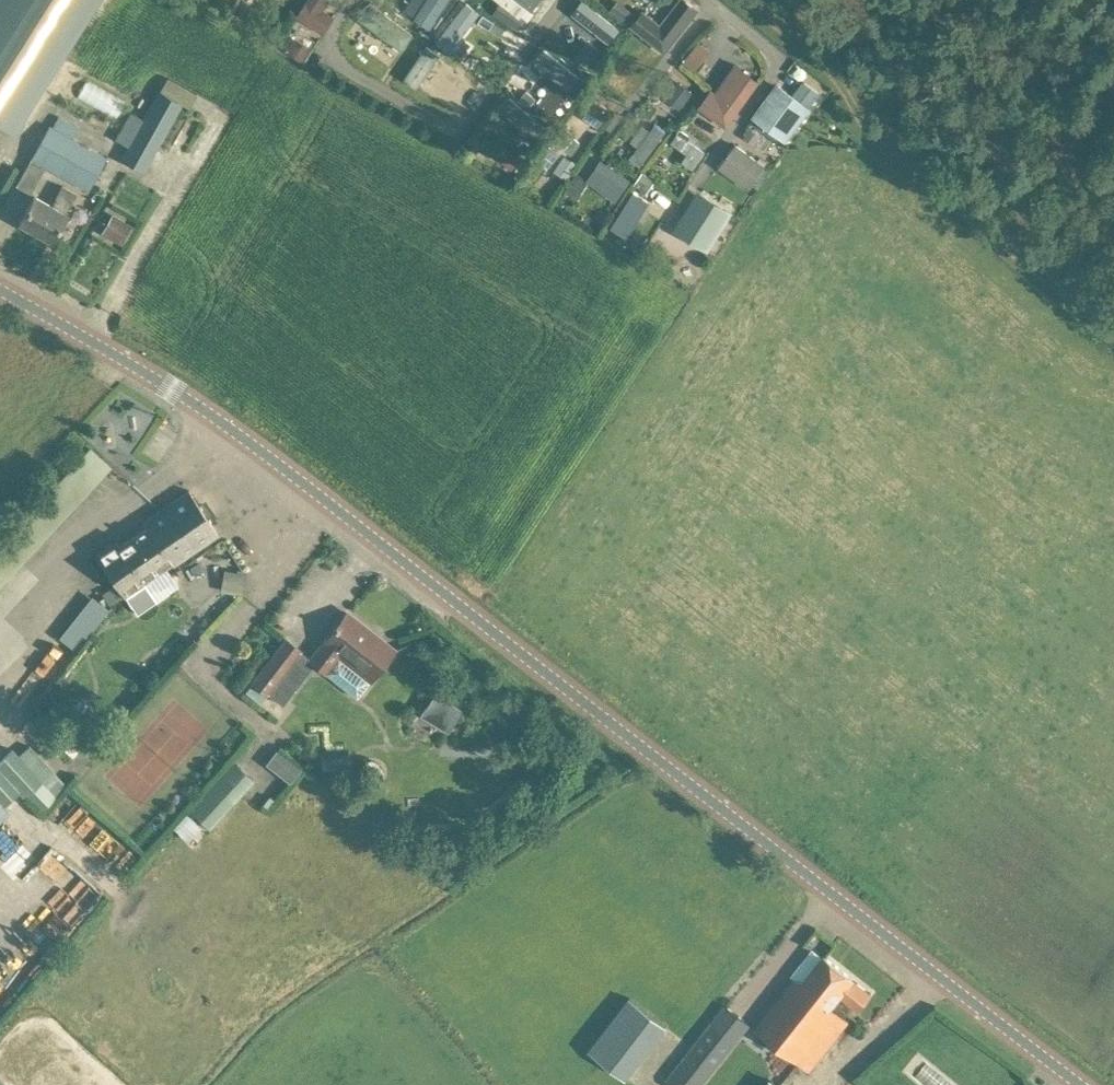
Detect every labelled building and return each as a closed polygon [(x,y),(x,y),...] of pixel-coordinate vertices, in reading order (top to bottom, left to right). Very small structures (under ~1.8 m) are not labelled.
[(38,96),(99,0),(0,0),(0,124),(14,133),(38,96)] [(299,16),(324,32),(333,17),(322,11),(328,0),(308,0),(299,16)] [(405,10),(430,26),(447,0),(411,0),(405,10)] [(531,10),(539,0),(518,0),(531,10)] [(583,0),(572,13),(609,42),(619,29),(583,0)] [(632,26),(664,51),(675,36),(697,9),(685,0),(680,0),(660,25),(643,12),(632,26)] [(618,2),(612,10),(624,18),(630,11),(618,2)] [(370,3),(359,18),(402,49),(413,34),(370,3)] [(467,3),(437,42),(450,51),(474,20),(480,12),(467,3)] [(513,10),(506,21),(519,29),(526,18),(513,10)] [(483,14),(478,21),(489,28),(494,21),(483,14)] [(290,38),(283,48),(302,61),(309,50),(290,38)] [(698,42),(683,61),(692,67),(707,49),(698,42)] [(427,45),(404,78),(418,87),(440,55),(427,45)] [(585,45),(575,57),(588,67),(597,54),(585,45)] [(545,49),(535,61),(544,69),(571,91),(573,93),(585,78),(580,74),(579,76),(545,49)] [(710,89),(699,105),(727,125),(758,82),(743,71),(722,99),(715,93),(710,89)] [(129,111),(114,139),(128,147),(121,159),(149,175),(152,170),(147,167),(182,104),(188,107),(196,94),(165,77),(143,119),(129,111)] [(679,82),(670,94),(682,104),(692,92),(679,82)] [(779,85),(754,118),(783,139),(818,92),(804,82),(793,96),(779,85)] [(526,90),(519,98),(529,106),(536,98),(526,90)] [(587,94),(577,107),(600,124),(610,111),(587,94)] [(509,97),(499,109),(523,128),(518,135),(529,143),(543,124),(509,97)] [(638,146),(630,158),(640,165),(665,132),(655,124),(649,132),(642,127),(632,141),(638,146)] [(31,158),(16,186),(30,194),(31,193),(45,166),(89,191),(107,158),(73,139),(52,127),(49,125),(31,158)] [(563,125),(537,156),(549,166),(565,147),(571,153),(580,142),(573,137),(575,135),(563,125)] [(751,128),(746,135),(755,142),(761,134),(751,128)] [(678,133),(671,143),(687,154),(682,161),(692,169),(704,151),(678,133)] [(719,167),(748,189),(764,167),(736,145),(719,167)] [(510,152),(502,161),(512,169),(519,159),(510,152)] [(565,155),(554,171),(566,180),(577,163),(565,155)] [(600,161),(593,173),(604,180),(599,188),(615,199),(621,191),(622,191),(629,180),(600,161)] [(576,173),(566,190),(577,197),(587,181),(576,173)] [(643,173),(635,184),(646,192),(654,181),(643,173)] [(51,205),(34,195),(30,203),(19,222),(51,240),(66,213),(77,193),(62,185),(51,205)] [(634,192),(612,227),(626,235),(648,201),(634,192)] [(694,200),(676,229),(706,248),(725,219),(695,200),(694,200)] [(113,212),(102,232),(123,243),(134,224),(113,212)] [(96,555),(109,575),(204,512),(189,490),(143,521),(147,527),(119,546),(116,542),(96,555)] [(204,512),(109,575),(117,586),(103,595),(110,606),(125,596),(138,614),(156,601),(143,582),(171,563),(173,565),(218,534),(204,512)] [(346,612),(333,629),(310,659),(328,674),(327,675),(356,699),(370,681),(381,667),(394,649),(346,612)] [(289,643),(284,640),(244,692),(249,695),(259,703),(299,651),(289,643)] [(2,803),(3,805),(18,791),(24,798),(42,782),(12,749),(0,761),(0,805),(2,803)] [(233,763),(188,812),(208,830),(253,781),(233,763)] [(824,955),(801,984),(832,1006),(841,994),(859,1008),(871,993),(853,979),(853,978),(824,955)] [(832,1006),(801,984),(794,978),(757,1026),(811,1069),(850,1020),(832,1006)] [(675,1084),(702,1084),(751,1024),(728,1005),(668,1079),(675,1084)]
